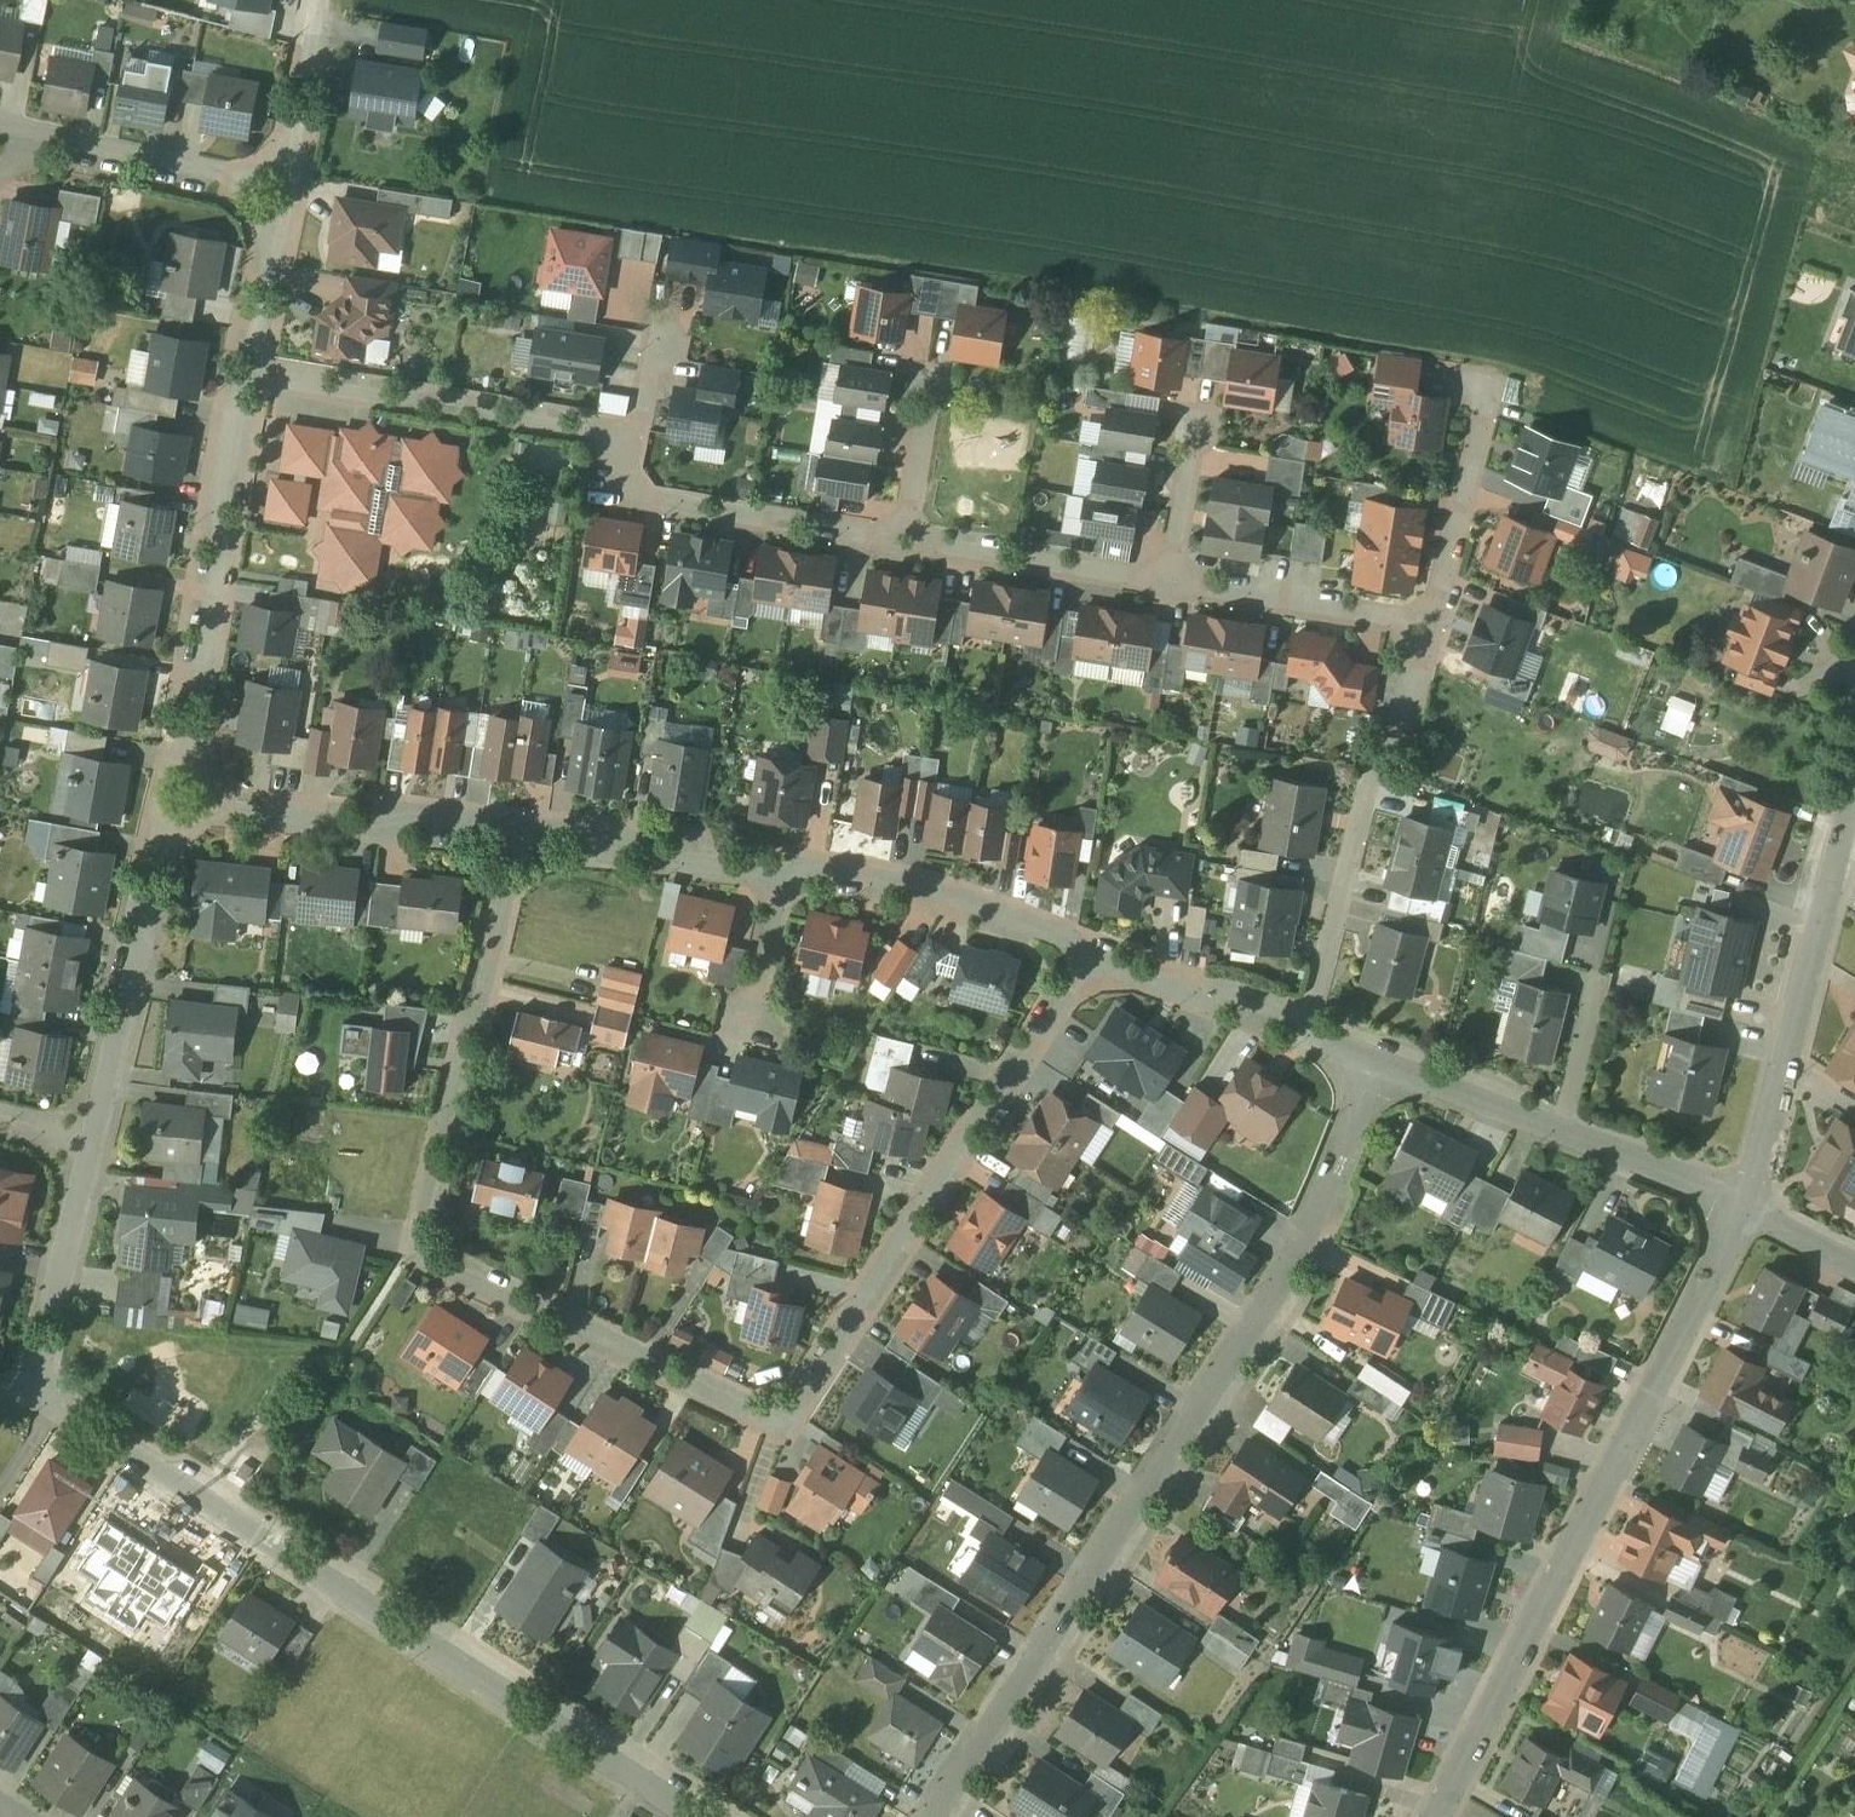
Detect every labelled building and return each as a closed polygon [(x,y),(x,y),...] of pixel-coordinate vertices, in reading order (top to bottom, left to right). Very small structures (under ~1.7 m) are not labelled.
[(39,21),(40,0),(18,0),(17,20),(39,21)] [(118,16),(151,26),(156,7),(131,0),(123,0),(118,16)] [(234,3),(267,10),(269,0),(220,0),(234,3)] [(234,3),(228,26),(270,38),(276,12),(267,10),(234,3)] [(0,21),(0,85),(10,86),(21,25),(0,21)] [(429,28),(382,21),(377,53),(424,60),(429,28)] [(1840,51),(1854,80),(1854,43),(1840,51)] [(97,64),(42,54),(30,113),(87,124),(97,64)] [(426,68),(357,56),(346,120),(416,131),(426,68)] [(173,71),(118,60),(105,120),(161,131),(173,71)] [(258,80),(206,71),(194,135),(247,147),(258,80)] [(451,201),(378,191),(375,210),(403,214),(449,220),(451,201)] [(56,211),(54,220),(90,226),(95,202),(59,195),(56,211)] [(2,201),(0,214),(0,261),(45,269),(54,220),(56,211),(2,201)] [(375,210),(335,204),(327,261),(372,268),(375,251),(398,254),(403,214),(375,210)] [(550,225),(540,284),(603,295),(613,236),(550,225)] [(230,239),(166,228),(156,292),(219,305),(230,239)] [(624,228),(618,256),(656,263),(661,235),(624,228)] [(720,244),(673,235),(665,277),(711,285),(710,291),(707,309),(724,312),(726,316),(744,319),(748,316),(750,304),(759,306),(766,265),(723,258),(720,244)] [(792,280),(812,284),(817,264),(796,260),(792,280)] [(978,287),(912,277),(909,296),(906,313),(959,320),(961,306),(975,309),(978,287)] [(341,300),(315,318),(309,355),(357,363),(359,346),(387,329),(393,290),(344,283),(341,300)] [(909,296),(871,289),(869,301),(858,300),(853,331),(875,334),(877,337),(884,338),(887,336),(895,337),(896,328),(900,325),(904,325),(906,313),(909,296)] [(573,292),(568,318),(596,323),(600,296),(573,292)] [(959,320),(954,347),(958,347),(961,352),(961,355),(997,361),(1005,314),(975,309),(961,306),(959,320)] [(1844,341),(1854,345),(1854,312),(1844,341)] [(1234,343),(1237,327),(1206,322),(1203,339),(1234,343)] [(536,323),(528,373),(599,384),(606,334),(536,323)] [(210,340),(143,328),(130,392),(198,406),(210,340)] [(1190,339),(1132,329),(1122,383),(1178,394),(1190,339)] [(50,347),(67,348),(67,333),(51,332),(50,347)] [(875,348),(900,352),(902,343),(876,338),(875,348)] [(1279,358),(1266,356),(1234,351),(1226,401),(1271,408),(1279,358)] [(1422,363),(1371,354),(1362,410),(1386,414),(1380,448),(1443,456),(1451,395),(1419,390),(1422,363)] [(69,357),(68,383),(93,384),(94,358),(69,357)] [(843,380),(837,379),(833,401),(883,409),(886,392),(890,393),(894,372),(845,364),(843,380)] [(742,375),(696,369),(692,399),(667,395),(659,448),(716,456),(723,409),(737,411),(742,375)] [(599,391),(596,410),(625,414),(628,395),(599,391)] [(1824,405),(1805,455),(1854,474),(1854,417),(1824,405)] [(1159,415),(1111,407),(1108,424),(1102,423),(1099,444),(1148,452),(1151,435),(1156,436),(1159,415)] [(834,434),(828,433),(825,454),(874,463),(877,446),(882,447),(885,425),(837,417),(834,434)] [(284,420),(275,472),(322,479),(318,508),(328,510),(324,540),(312,548),(321,560),(317,578),(336,580),(344,591),(356,583),(378,587),(383,544),(393,545),(401,555),(413,548),(433,551),(436,532),(448,525),(439,512),(441,501),(453,503),(456,482),(468,475),(459,464),(461,449),(444,446),(434,432),(420,442),(380,435),(371,423),(359,432),(284,420)] [(192,433),(127,423),(118,479),(182,491),(192,433)] [(1576,446),(1529,429),(1510,477),(1558,495),(1576,448),(1576,446)] [(825,454),(820,454),(817,475),(823,476),(820,492),(868,500),(872,479),(867,478),(870,463),(874,463),(825,454)] [(1151,468),(1102,460),(1099,477),(1094,476),(1090,497),(1140,505),(1142,489),(1147,490),(1151,468)] [(313,485),(272,477),(264,520),(305,527),(313,485)] [(1273,487),(1216,478),(1210,513),(1209,513),(1203,551),(1259,560),(1262,539),(1258,539),(1261,524),(1267,525),(1268,517),(1264,516),(1267,501),(1271,502),(1273,487)] [(1650,478),(1641,495),(1659,504),(1668,487),(1650,478)] [(1832,527),(1854,536),(1854,483),(1849,498),(1843,496),(1832,527)] [(1140,505),(1090,497),(1085,496),(1085,499),(1082,517),(1088,519),(1085,535),(1134,543),(1137,521),(1132,521),(1135,505),(1140,506),(1140,505)] [(177,512),(117,500),(107,556),(167,568),(177,512)] [(1423,510),(1369,501),(1364,532),(1364,533),(1418,541),(1418,542),(1420,542),(1423,525),(1421,525),(1423,510)] [(1649,547),(1659,518),(1621,506),(1612,535),(1649,547)] [(1507,515),(1488,565),(1536,583),(1555,533),(1507,515)] [(641,527),(593,519),(586,562),(634,570),(641,527)] [(1327,530),(1295,524),(1289,561),(1321,566),(1327,530)] [(1418,541),(1364,533),(1364,532),(1361,531),(1357,556),(1360,556),(1356,581),(1375,584),(1375,586),(1391,589),(1391,586),(1410,589),(1413,570),(1416,570),(1418,554),(1416,554),(1418,542),(1418,541)] [(1809,533),(1793,577),(1789,587),(1839,605),(1854,562),(1854,550),(1809,533)] [(731,544),(712,541),(713,538),(696,536),(696,538),(676,535),(667,593),(693,597),(694,590),(723,595),(731,544)] [(45,556),(41,580),(95,590),(102,551),(65,544),(62,559),(45,556)] [(1618,547),(1604,578),(1622,587),(1628,576),(1644,581),(1652,561),(1618,547)] [(790,553),(763,549),(756,593),(767,595),(770,599),(791,603),(799,553),(790,551),(790,553)] [(799,553),(791,603),(812,606),(817,603),(828,605),(835,560),(808,556),(808,554),(799,553)] [(1783,601),(1789,587),(1793,577),(1740,557),(1731,581),(1770,596),(1783,601)] [(870,572),(861,627),(896,633),(905,577),(870,572)] [(896,633),(896,637),(915,641),(916,635),(932,638),(941,583),(905,577),(896,633)] [(159,591),(126,585),(112,582),(102,634),(150,643),(153,624),(152,624),(154,611),(155,611),(159,591)] [(1004,588),(978,583),(970,628),(981,629),(984,634),(1005,638),(1013,587),(1005,586),(1004,588)] [(1013,587),(1005,638),(1027,641),(1031,637),(1042,639),(1047,607),(1049,595),(1022,591),(1022,589),(1013,587)] [(1764,612),(1796,624),(1802,609),(1783,601),(1770,596),(1764,612)] [(298,611),(242,601),(234,649),(290,659),(298,611)] [(1533,623),(1488,605),(1482,621),(1479,620),(1471,641),(1474,642),(1468,658),(1513,675),(1514,672),(1533,623)] [(1764,612),(1748,606),(1742,620),(1736,617),(1728,637),(1735,640),(1727,661),(1744,667),(1775,679),(1796,624),(1764,612)] [(1083,608),(1076,652),(1087,653),(1091,658),(1111,662),(1120,611),(1111,610),(1110,612),(1083,608)] [(1155,619),(1128,615),(1129,613),(1120,611),(1111,662),(1132,665),(1137,662),(1148,663),(1155,619)] [(628,615),(625,626),(615,623),(611,642),(642,648),(648,620),(628,615)] [(1191,621),(1186,621),(1183,635),(1189,636),(1184,665),(1186,665),(1187,661),(1196,663),(1199,668),(1220,671),(1228,621),(1219,619),(1219,621),(1192,617),(1191,621)] [(1264,628),(1237,624),(1237,622),(1228,621),(1220,671),(1241,674),(1246,671),(1255,672),(1254,677),(1256,677),(1264,628)] [(1289,629),(1282,678),(1305,681),(1328,708),(1372,713),(1379,663),(1351,659),(1331,635),(1289,629)] [(16,662),(82,673),(86,647),(21,635),(16,662)] [(11,678),(17,647),(0,644),(0,676),(11,678)] [(638,672),(639,653),(608,651),(607,670),(638,672)] [(144,671),(97,663),(97,664),(100,665),(95,695),(91,694),(87,718),(135,726),(139,702),(137,702),(140,688),(142,688),(144,671)] [(285,686),(287,668),(266,665),(264,683),(285,686)] [(1775,679),(1744,667),(1738,683),(1769,695),(1775,679)] [(9,683),(0,682),(0,741),(2,741),(9,683)] [(828,709),(848,711),(850,684),(830,682),(828,709)] [(299,692),(251,683),(241,741),(289,749),(299,692)] [(1658,727),(1682,737),(1696,703),(1672,693),(1658,727)] [(521,713),(544,717),(546,705),(523,701),(521,713)] [(361,706),(338,702),(329,758),(352,762),(355,767),(365,769),(370,765),(374,766),(380,730),(382,716),(359,713),(361,706)] [(412,708),(403,766),(431,770),(431,765),(430,765),(438,713),(438,712),(412,708)] [(466,712),(439,708),(438,712),(438,713),(430,765),(431,765),(457,769),(466,712)] [(814,711),(804,761),(839,768),(847,717),(814,711)] [(521,716),(520,721),(512,774),(523,775),(523,771),(540,773),(548,721),(521,716)] [(634,728),(572,716),(557,791),(624,802),(634,728)] [(512,774),(520,721),(495,717),(487,770),(503,772),(502,777),(512,778),(512,774)] [(1621,762),(1631,740),(1602,726),(1591,748),(1621,762)] [(715,745),(654,736),(645,804),(704,813),(715,745)] [(793,832),(804,761),(754,753),(741,823),(793,832)] [(128,766),(75,756),(71,775),(69,774),(68,780),(78,782),(73,811),(118,819),(118,817),(116,817),(122,786),(124,786),(128,766)] [(1762,769),(1730,758),(1720,786),(1752,797),(1762,769)] [(908,783),(853,774),(840,835),(895,844),(908,783)] [(1330,783),(1269,774),(1254,853),(1318,863),(1330,783)] [(967,798),(931,791),(919,850),(957,856),(967,798)] [(1787,819),(1718,792),(1707,821),(1727,829),(1713,863),(1728,869),(1762,882),(1787,819)] [(1432,801),(1428,820),(1456,826),(1460,807),(1432,801)] [(995,865),(1005,810),(970,804),(959,860),(995,865)] [(1452,831),(1400,819),(1391,853),(1445,863),(1452,831)] [(1073,894),(1083,833),(1026,824),(1015,886),(1073,894)] [(112,854),(59,845),(53,882),(62,884),(58,904),(101,912),(112,854)] [(1100,872),(1094,920),(1136,924),(1138,912),(1152,901),(1185,903),(1192,849),(1149,845),(1100,872)] [(1728,869),(1713,863),(1678,849),(1671,866),(1721,886),(1728,869)] [(1444,867),(1392,856),(1380,891),(1390,893),(1386,909),(1441,924),(1447,905),(1434,903),(1444,867)] [(364,867),(296,861),(290,931),(358,938),(364,867)] [(193,862),(185,940),(233,945),(235,921),(261,924),(266,869),(193,862)] [(472,878),(395,869),(387,931),(462,942),(472,878)] [(1605,884),(1549,870),(1537,920),(1593,934),(1605,884)] [(1302,890),(1285,887),(1244,880),(1243,883),(1246,884),(1241,913),(1292,922),(1294,922),(1297,908),(1299,909),(1302,890)] [(733,898),(673,889),(661,954),(722,967),(733,898)] [(1201,946),(1201,905),(1185,905),(1185,946),(1201,946)] [(1758,920),(1693,905),(1675,983),(1740,1000),(1758,920)] [(868,922),(802,908),(788,971),(856,984),(868,922)] [(1241,913),(1238,913),(1233,943),(1289,953),(1292,934),(1290,933),(1292,922),(1241,913)] [(1399,933),(1373,927),(1358,989),(1412,1002),(1425,945),(1438,948),(1443,928),(1403,919),(1399,933)] [(29,962),(80,971),(86,939),(31,930),(26,962),(29,962)] [(1020,960),(951,944),(939,1006),(1008,1022),(1020,960)] [(74,1008),(80,971),(29,962),(22,999),(74,1008)] [(642,972),(604,964),(583,1045),(621,1053),(642,972)] [(1572,992),(1518,978),(1499,1058),(1554,1071),(1572,992)] [(249,991),(205,987),(204,1005),(235,1008),(248,1010),(249,991)] [(274,1031),(295,1032),(297,992),(275,991),(274,1031)] [(1814,1067),(1854,1094),(1854,1001),(1814,1067)] [(204,1005),(170,1002),(164,1073),(199,1077),(201,1057),(230,1060),(235,1008),(204,1005)] [(1117,1010),(1089,1054),(1154,1097),(1155,1097),(1162,1087),(1184,1053),(1117,1010)] [(566,1022),(511,1011),(500,1059),(557,1073),(566,1022)] [(407,1030),(370,1026),(364,1084),(401,1088),(407,1030)] [(71,1041),(15,1030),(4,1083),(60,1095),(71,1041)] [(1734,1049),(1654,1030),(1636,1109),(1716,1125),(1734,1049)] [(697,1051),(642,1038),(626,1107),(664,1116),(669,1097),(685,1101),(694,1064),(697,1051)] [(803,1065),(727,1049),(716,1106),(756,1115),(753,1127),(790,1134),(803,1065)] [(1219,1106),(1229,1113),(1270,1139),(1296,1098),(1262,1076),(1263,1073),(1247,1063),(1220,1104),(1219,1106)] [(717,1069),(694,1064),(685,1101),(681,1117),(705,1122),(717,1069)] [(949,1082),(891,1073),(883,1110),(942,1120),(949,1082)] [(1185,1102),(1162,1087),(1155,1097),(1154,1097),(1137,1123),(1161,1138),(1170,1124),(1185,1102)] [(1207,1148),(1229,1113),(1219,1106),(1220,1104),(1194,1087),(1185,1102),(1170,1124),(1207,1148)] [(1100,1126),(1045,1093),(1021,1125),(1076,1165),(1100,1126)] [(216,1110),(139,1102),(131,1166),(159,1168),(157,1181),(210,1188),(216,1110)] [(862,1107),(855,1147),(921,1160),(928,1118),(883,1110),(862,1107)] [(1419,1114),(1375,1188),(1414,1210),(1424,1197),(1453,1208),(1488,1150),(1419,1114)] [(1835,1118),(1790,1189),(1854,1225),(1854,1129),(1835,1118)] [(1076,1165),(1014,1128),(997,1155),(1055,1194),(1076,1165)] [(544,1171),(473,1159),(461,1206),(535,1221),(544,1171)] [(1584,1190),(1517,1162),(1488,1220),(1551,1252),(1584,1190)] [(0,1165),(0,1244),(19,1249),(36,1174),(0,1165)] [(873,1191),(813,1177),(798,1248),(856,1263),(873,1191)] [(1032,1218),(978,1185),(938,1251),(988,1280),(1032,1218)] [(1207,1187),(1181,1229),(1193,1236),(1233,1261),(1239,1250),(1258,1219),(1207,1187)] [(195,1201),(124,1194),(117,1269),(165,1274),(168,1243),(191,1246),(195,1201)] [(639,1262),(654,1213),(604,1201),(601,1210),(585,1207),(576,1238),(603,1245),(599,1255),(639,1262)] [(1676,1236),(1610,1204),(1577,1264),(1643,1298),(1676,1236)] [(656,1217),(641,1268),(682,1279),(686,1256),(699,1259),(706,1227),(657,1217),(656,1217)] [(358,1245),(295,1229),(283,1275),(323,1285),(319,1303),(342,1309),(358,1245)] [(1233,1261),(1193,1236),(1182,1255),(1195,1264),(1235,1288),(1253,1259),(1239,1250),(1233,1261)] [(1147,1286),(1116,1333),(1171,1370),(1210,1310),(1173,1288),(1187,1267),(1141,1237),(1119,1268),(1147,1286)] [(1767,1267),(1743,1315),(1781,1335),(1805,1286),(1767,1267)] [(984,1306),(931,1270),(909,1303),(963,1338),(984,1306)] [(808,1299),(748,1285),(738,1341),(796,1353),(808,1299)] [(1376,1300),(1345,1285),(1326,1325),(1334,1329),(1334,1333),(1345,1339),(1350,1336),(1377,1349),(1389,1326),(1398,1330),(1410,1305),(1388,1294),(1381,1308),(1374,1304),(1376,1300)] [(434,1300),(395,1357),(451,1394),(488,1336),(434,1300)] [(234,1302),(231,1321),(264,1327),(268,1308),(234,1302)] [(963,1338),(909,1303),(887,1335),(943,1370),(963,1338)] [(674,1326),(663,1348),(682,1356),(692,1334),(674,1326)] [(1604,1386),(1568,1369),(1573,1358),(1540,1342),(1529,1364),(1537,1368),(1537,1366),(1562,1378),(1545,1414),(1582,1432),(1604,1386)] [(574,1375),(518,1344),(482,1403),(538,1435),(574,1375)] [(1762,1368),(1725,1349),(1703,1393),(1740,1411),(1762,1368)] [(1363,1361),(1346,1391),(1393,1419),(1411,1389),(1363,1361)] [(924,1401),(862,1364),(827,1418),(892,1455),(924,1401)] [(1148,1397),(1096,1365),(1084,1385),(1090,1388),(1078,1407),(1095,1418),(1091,1424),(1121,1442),(1148,1397)] [(1346,1398),(1298,1366),(1272,1406),(1321,1438),(1321,1436),(1317,1433),(1328,1415),(1333,1418),(1346,1398)] [(557,1458),(585,1475),(628,1405),(599,1388),(557,1458)] [(655,1422),(628,1405),(585,1475),(612,1492),(655,1422)] [(400,1466),(333,1425),(314,1455),(336,1468),(321,1491),(367,1519),(392,1479),(400,1466)] [(1544,1429),(1495,1425),(1489,1461),(1538,1465),(1544,1429)] [(1725,1445),(1686,1425),(1672,1453),(1662,1473),(1701,1492),(1725,1445)] [(1759,1481),(1774,1447),(1724,1425),(1718,1438),(1738,1447),(1729,1468),(1759,1481)] [(739,1470),(678,1437),(639,1495),(699,1534),(739,1470)] [(1306,1477),(1249,1440),(1223,1479),(1226,1481),(1215,1499),(1239,1515),(1241,1513),(1236,1509),(1246,1494),(1280,1516),(1306,1477)] [(863,1478),(819,1450),(781,1514),(822,1541),(863,1478)] [(408,1452),(400,1466),(392,1479),(414,1493),(431,1466),(408,1452)] [(1096,1482),(1074,1469),(1075,1469),(1067,1464),(1048,1452),(1026,1489),(1024,1491),(1041,1501),(1038,1506),(1068,1525),(1096,1482)] [(86,1488),(50,1464),(13,1522),(50,1544),(86,1488)] [(1331,1476),(1318,1469),(1310,1486),(1336,1499),(1328,1515),(1356,1529),(1370,1502),(1356,1495),(1363,1480),(1336,1467),(1331,1476)] [(1541,1486),(1491,1471),(1485,1495),(1489,1496),(1483,1517),(1479,1515),(1476,1523),(1527,1537),(1541,1486)] [(1712,1535),(1647,1505),(1638,1524),(1630,1520),(1623,1536),(1631,1539),(1622,1558),(1635,1564),(1665,1578),(1667,1574),(1679,1549),(1700,1559),(1712,1535)] [(27,1578),(44,1587),(64,1553),(50,1544),(13,1522),(0,1514),(0,1542),(4,1536),(40,1558),(27,1578)] [(825,1556),(764,1523),(723,1594),(781,1627),(825,1556)] [(1180,1534),(1145,1583),(1215,1628),(1251,1577),(1180,1534)] [(964,1581),(1015,1612),(1043,1566),(993,1535),(977,1560),(982,1563),(970,1582),(966,1579),(964,1581)] [(591,1567),(539,1538),(490,1611),(541,1646),(591,1567)] [(1492,1562),(1443,1548),(1443,1550),(1449,1551),(1443,1572),(1437,1570),(1428,1602),(1477,1616),(1492,1562)] [(1653,1604),(1612,1583),(1611,1585),(1613,1586),(1603,1604),(1600,1612),(1598,1611),(1588,1631),(1629,1652),(1653,1604)] [(1700,1628),(1714,1635),(1722,1619),(1727,1622),(1738,1598),(1711,1585),(1706,1597),(1675,1583),(1661,1615),(1698,1632),(1700,1628)] [(292,1624),(248,1597),(219,1643),(264,1670),(292,1624)] [(1139,1604),(1103,1654),(1162,1697),(1200,1644),(1139,1604)] [(993,1641),(975,1630),(974,1631),(939,1609),(920,1639),(935,1649),(931,1655),(942,1662),(933,1677),(957,1692),(967,1678),(968,1679),(993,1641)] [(666,1651),(618,1620),(596,1655),(606,1662),(583,1697),(631,1728),(668,1672),(677,1658),(666,1651)] [(1453,1639),(1395,1622),(1388,1646),(1401,1650),(1393,1681),(1388,1679),(1387,1683),(1438,1698),(1439,1695),(1436,1695),(1444,1662),(1447,1663),(1453,1639)] [(310,1635),(292,1624),(264,1670),(281,1681),(310,1635)] [(711,1644),(682,1626),(666,1651),(677,1658),(668,1672),(686,1683),(706,1651),(711,1644)] [(1361,1658),(1322,1646),(1324,1639),(1296,1631),(1286,1666),(1353,1686),(1361,1658)] [(681,1692),(703,1706),(714,1687),(728,1665),(706,1651),(686,1683),(681,1692)] [(1622,1680),(1565,1654),(1551,1685),(1608,1710),(1622,1680)] [(1675,1699),(1636,1679),(1625,1701),(1664,1721),(1675,1699)] [(62,1684),(40,1717),(56,1727),(78,1694),(62,1684)] [(1085,1685),(1048,1740),(1103,1773),(1139,1722),(1085,1685)] [(1608,1710),(1551,1685),(1537,1715),(1594,1741),(1608,1710)] [(772,1721),(714,1687),(703,1706),(677,1750),(735,1784),(772,1721)] [(941,1723),(895,1694),(868,1736),(915,1765),(941,1723)] [(1417,1719),(1371,1705),(1351,1701),(1347,1718),(1352,1720),(1347,1738),(1359,1742),(1354,1760),(1401,1774),(1417,1719)] [(0,1702),(0,1761),(12,1769),(39,1727),(0,1702)] [(1493,1786),(1537,1810),(1533,1816),(1568,1816),(1551,1808),(1563,1785),(1590,1799),(1603,1774),(1522,1732),(1493,1786)] [(1291,1783),(1302,1742),(1275,1735),(1271,1750),(1239,1741),(1232,1766),(1291,1783)] [(108,1767),(62,1738),(31,1787),(78,1816),(108,1767)] [(1665,1783),(1675,1761),(1641,1746),(1631,1768),(1665,1783)] [(807,1759),(791,1784),(821,1802),(812,1816),(873,1816),(881,1804),(807,1759)] [(1012,1803),(1032,1816),(1073,1816),(1076,1813),(1082,1816),(1096,1797),(1082,1787),(1040,1760),(1012,1803)] [(214,1778),(200,1769),(179,1799),(193,1808),(214,1778)] [(132,1781),(108,1816),(176,1816),(179,1812),(132,1781)] [(1317,1782),(1307,1816),(1362,1816),(1368,1797),(1317,1782)] [(230,1793),(214,1816),(267,1816),(230,1793)]
